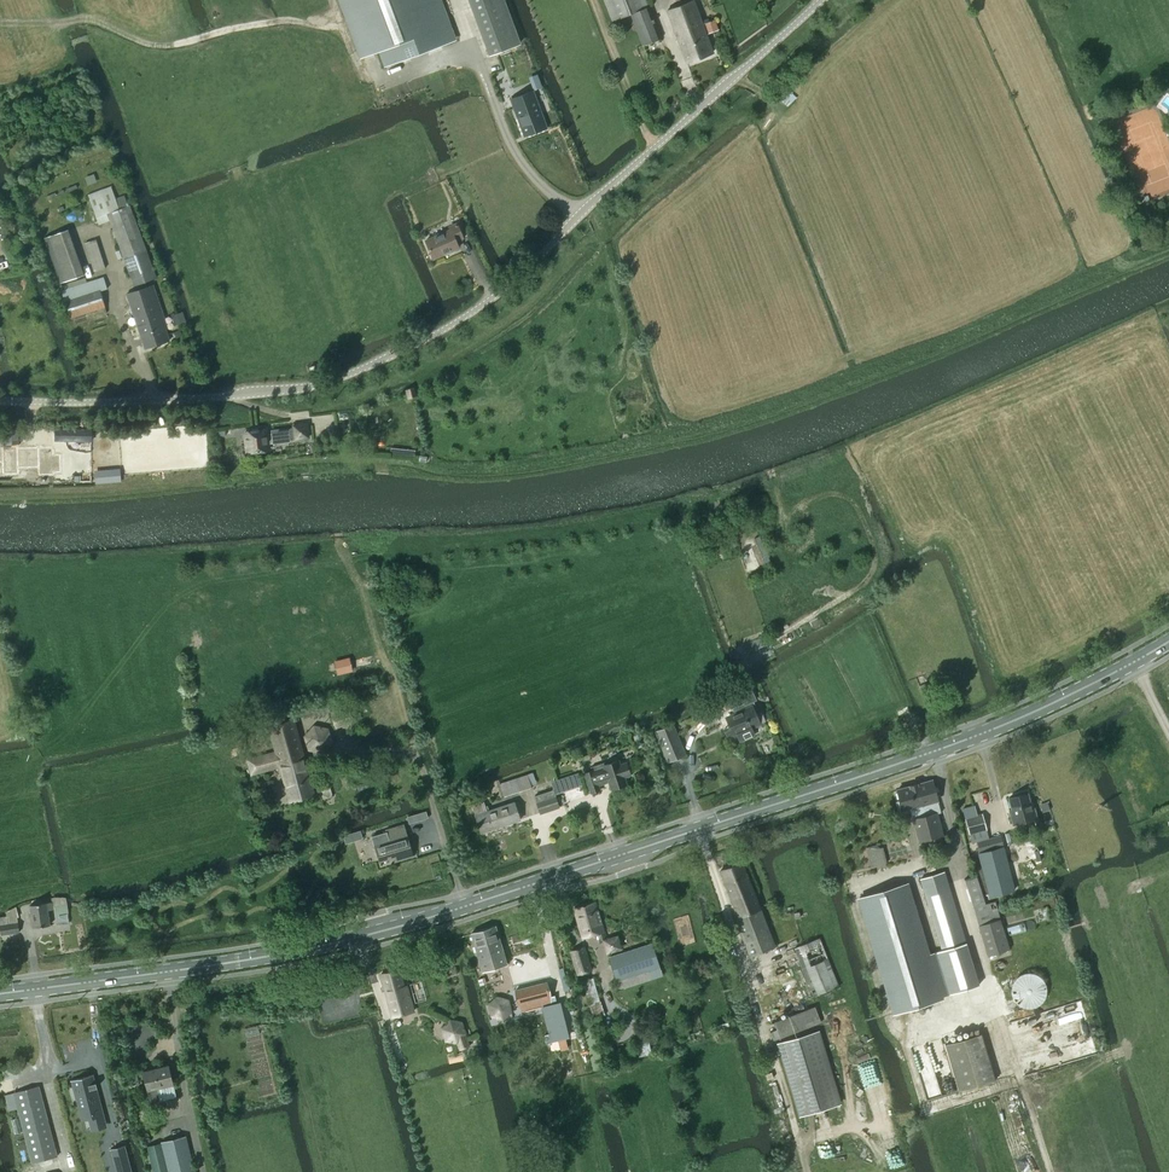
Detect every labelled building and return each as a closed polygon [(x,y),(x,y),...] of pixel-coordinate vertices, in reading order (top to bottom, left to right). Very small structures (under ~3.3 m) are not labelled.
[(454,40),(439,0),(341,0),(362,56),(378,50),(384,66),(454,40)] [(519,44),(502,0),(471,0),(491,54),(519,44)] [(613,20),(631,13),(643,45),(660,38),(646,0),(605,0),(613,20)] [(714,19),(703,23),(695,0),(690,0),(667,9),(686,62),(712,52),(706,34),(718,29),(714,19)] [(532,90),(511,98),(525,136),(546,128),(532,90)] [(111,185),(88,194),(99,224),(110,220),(134,286),(156,277),(130,204),(128,205),(125,195),(115,198),(111,185)] [(463,238),(457,222),(448,225),(449,228),(425,239),(433,258),(459,247),(456,241),(463,238)] [(94,271),(105,268),(96,239),(85,242),(94,271)] [(103,277),(61,290),(70,317),(84,313),(105,306),(100,291),(107,288),(103,277)] [(145,348),(169,340),(165,328),(167,327),(152,284),(126,293),(145,348)] [(310,373),(316,371),(313,365),(308,367),(310,373)] [(413,387),(406,389),(409,398),(416,395),(413,387)] [(309,437),(307,423),(293,425),(293,427),(278,429),(279,432),(266,434),(265,428),(245,431),(248,452),(268,450),(267,444),(282,442),(282,439),(295,437),(295,439),(309,437)] [(55,428),(55,440),(92,441),(92,429),(55,428)] [(6,447),(7,475),(19,475),(19,469),(53,468),(53,446),(26,446),(24,452),(18,453),(17,429),(1,429),(2,447),(6,447)] [(121,481),(120,473),(95,476),(96,483),(121,481)] [(759,722),(751,705),(750,702),(756,700),(751,686),(739,691),(744,703),(732,708),(734,712),(725,716),(729,725),(724,727),(729,739),(738,736),(739,740),(754,733),(751,726),(759,722)] [(361,717),(356,701),(331,709),(336,725),(347,722),(361,717)] [(247,759),(249,768),(251,775),(280,767),(289,801),(314,794),(293,719),(269,726),(275,751),(247,759)] [(310,750),(322,753),(332,742),(328,728),(314,725),(304,737),(310,750)] [(669,761),(684,755),(672,726),(657,732),(669,761)] [(619,760),(604,765),(603,762),(590,766),(592,771),(585,773),(591,793),(601,790),(599,785),(605,783),(605,782),(606,779),(608,778),(612,789),(627,784),(625,777),(631,775),(627,762),(621,764),(619,760)] [(556,781),(560,790),(583,782),(580,773),(556,781)] [(518,777),(499,783),(504,797),(522,790),(532,787),(531,785),(528,774),(518,777)] [(937,813),(941,812),(932,780),(897,789),(902,809),(910,807),(919,841),(943,834),(937,813)] [(318,785),(322,800),(333,797),(329,782),(318,785)] [(1009,809),(1013,825),(1037,818),(1035,807),(1032,808),(1028,792),(1009,797),(1012,809),(1009,809)] [(555,796),(536,802),(540,813),(559,806),(555,796)] [(481,833),(492,829),(520,820),(514,802),(487,811),(484,800),(471,804),(475,815),(475,814),(481,833)] [(1043,812),(1050,809),(1048,801),(1040,804),(1043,812)] [(990,897),(1013,891),(1009,871),(1000,835),(988,838),(982,813),(977,814),(975,805),(965,807),(968,817),(966,818),(972,843),(976,842),(977,846),(990,897)] [(394,857),(395,861),(413,855),(404,824),(386,830),(389,841),(374,845),(379,862),(394,857)] [(775,945),(742,861),(721,870),(739,917),(736,918),(750,955),(775,945)] [(945,872),(920,879),(942,950),(938,951),(947,981),(937,983),(941,996),(943,995),(947,994),(979,984),(973,965),(945,872)] [(977,876),(965,879),(972,904),(988,956),(1009,949),(995,901),(985,904),(977,876)] [(909,882),(857,897),(893,1014),(944,998),(943,995),(941,996),(937,983),(947,981),(938,951),(931,954),(909,882)] [(67,911),(65,897),(53,899),(53,902),(29,905),(33,927),(50,925),(48,909),(56,908),(57,913),(67,911)] [(583,938),(604,932),(595,902),(574,908),(583,938)] [(13,908),(7,909),(8,915),(8,917),(0,918),(0,921),(2,934),(19,931),(17,920),(16,916),(17,916),(16,907),(13,908)] [(483,970),(507,963),(496,926),(472,933),(483,970)] [(816,995),(840,985),(821,938),(796,948),(816,995)] [(611,957),(618,980),(660,966),(652,943),(611,957)] [(584,947),(571,951),(578,973),(591,969),(584,947)] [(755,971),(762,991),(789,981),(782,961),(755,971)] [(393,1017),(414,1011),(407,986),(405,986),(400,969),(381,974),(393,1017)] [(1050,996),(1050,992),(1050,988),(1049,985),(1047,982),(1045,979),(1042,976),(1039,974),(1036,973),(1032,972),(1028,973),(1025,973),(1022,975),(1019,977),(1016,980),(1014,983),(1013,986),(1012,990),(1012,993),(1012,997),(1014,1000),(1016,1003),(1018,1006),(1021,1008),(1024,1010),(1028,1011),(1032,1011),(1035,1011),(1039,1009),(1042,1008),(1045,1005),(1047,1002),(1049,999),(1050,996)] [(516,990),(521,1011),(551,1003),(546,982),(516,990)] [(497,995),(488,1004),(491,1017),(503,1020),(513,1011),(509,999),(497,995)] [(777,1029),(771,1031),(775,1042),(781,1039),(780,1038),(821,1022),(815,1006),(807,1009),(789,1016),(775,1022),(777,1029)] [(446,1040),(457,1042),(459,1049),(469,1046),(466,1034),(462,1022),(450,1020),(442,1029),(446,1040)] [(817,1030),(778,1042),(801,1115),(840,1103),(817,1030)] [(981,1034),(947,1044),(960,1090),(995,1079),(981,1034)] [(147,1081),(152,1102),(160,1100),(157,1087),(173,1083),(168,1065),(144,1071),(147,1081)] [(93,1074),(70,1080),(81,1121),(104,1115),(103,1111),(97,1112),(94,1102),(100,1100),(93,1074)] [(39,1086),(14,1093),(18,1108),(32,1163),(58,1156),(39,1086)] [(161,1142),(168,1171),(194,1171),(186,1136),(161,1142)] [(111,1149),(117,1171),(125,1171),(131,1170),(124,1145),(111,1149)]
